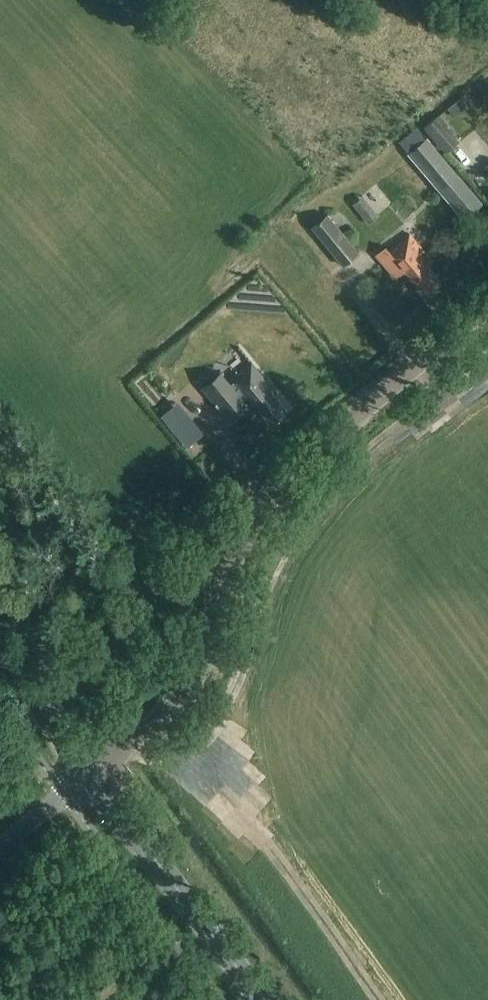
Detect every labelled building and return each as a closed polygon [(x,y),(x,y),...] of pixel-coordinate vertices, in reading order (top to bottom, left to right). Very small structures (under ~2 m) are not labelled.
[(424,127),(445,153),(460,140),(439,115),(424,127)] [(409,153),(465,218),(483,203),(426,138),(409,153)] [(312,227),(330,250),(346,238),(328,215),(312,227)] [(433,263),(410,234),(390,251),(386,247),(376,255),(395,277),(404,270),(425,295),(440,282),(427,268),(433,263)] [(251,365),(232,380),(272,428),(290,413),(251,365)]
